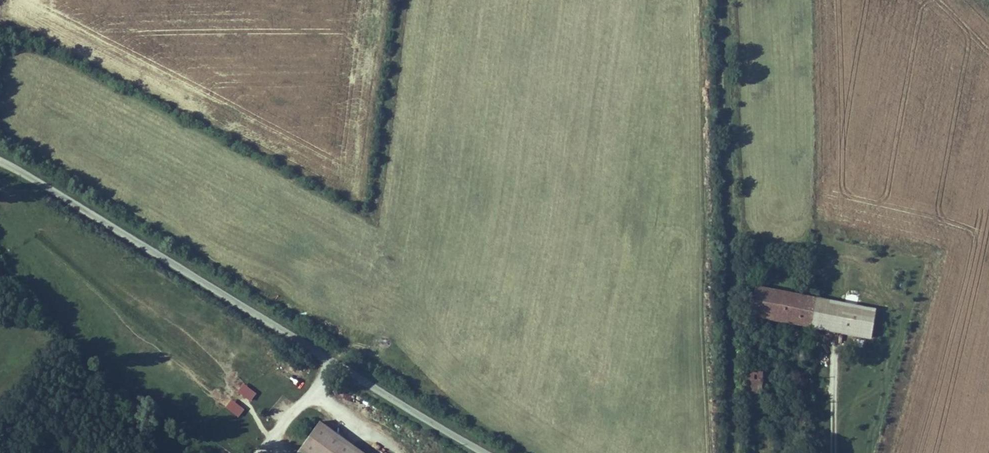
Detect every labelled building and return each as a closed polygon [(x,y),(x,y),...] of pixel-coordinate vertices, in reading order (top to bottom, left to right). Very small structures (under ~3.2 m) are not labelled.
[(740,310),(801,322),(808,293),(747,281),(740,310)] [(808,293),(801,322),(843,331),(848,301),(808,293)] [(866,305),(848,301),(843,331),(861,334),(866,305)] [(271,381),(274,390),(280,388),(278,379),(271,381)] [(243,384),(237,392),(250,402),(256,394),(243,384)] [(238,418),(245,409),(231,400),(225,409),(238,418)] [(310,414),(292,440),(309,452),(350,452),(355,446),(310,414)] [(292,440),(286,448),(293,452),(309,452),(292,440)]
